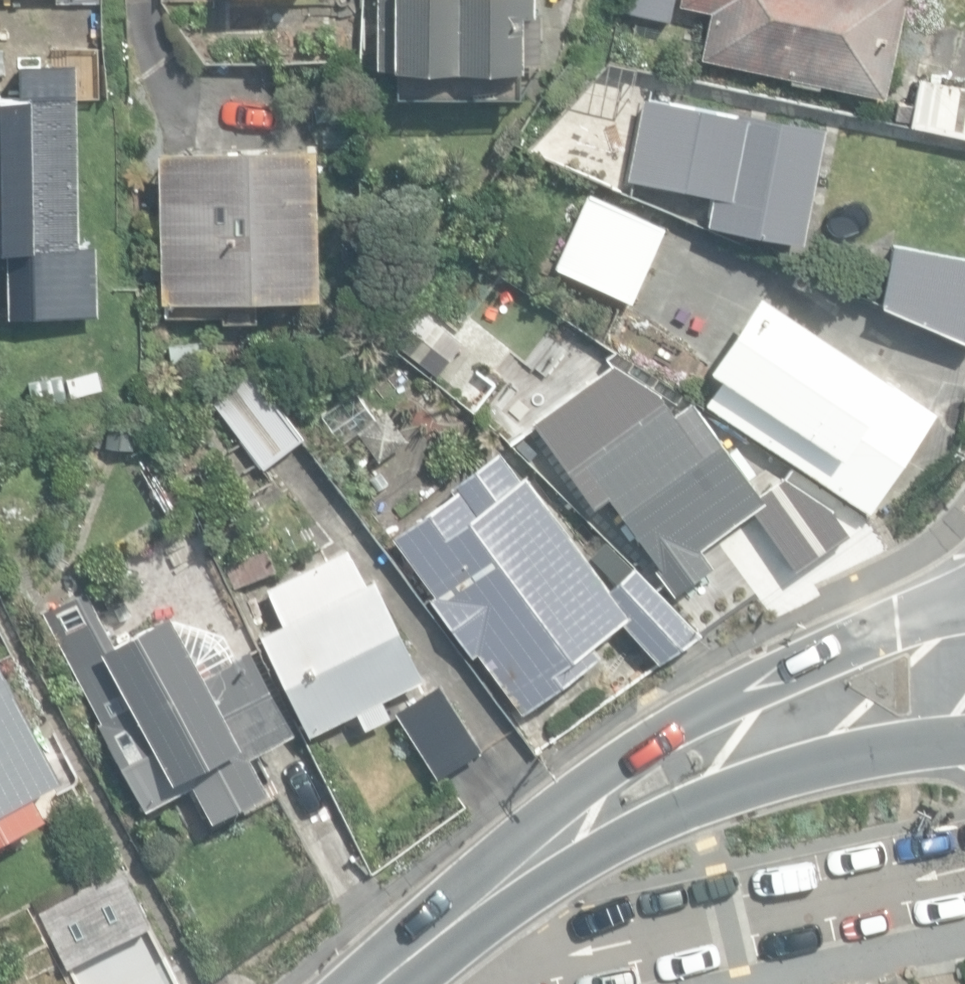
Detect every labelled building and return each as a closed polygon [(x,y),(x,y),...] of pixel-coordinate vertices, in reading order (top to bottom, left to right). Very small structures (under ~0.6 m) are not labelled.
[(398,91),(515,87),(514,66),(530,66),(528,17),(540,16),(540,0),(394,0),(398,91)] [(886,97),(890,79),(906,0),(679,0),(678,6),(709,12),(699,59),(791,78),(790,82),(818,88),(819,83),(885,97),(886,97)] [(964,136),(964,89),(920,81),(911,125),(964,136)] [(79,250),(78,90),(0,91),(0,251),(79,250)] [(708,225),(801,243),(823,127),(817,126),(816,127),(703,108),(702,108),(643,97),(628,181),(713,197),(708,225)] [(160,148),(164,318),(315,314),(319,314),(315,145),(160,148)] [(555,267),(633,301),(666,226),(665,226),(589,192),(556,266),(555,267)] [(964,341),(964,256),(892,241),(879,302),(964,341)] [(707,405),(871,512),(936,412),(891,383),(893,380),(761,294),(713,368),(726,376),(707,405)] [(230,449),(261,489),(273,479),(265,468),(303,439),(252,372),(214,400),(243,438),(230,449)] [(659,570),(677,594),(715,566),(703,550),(766,503),(690,400),(668,385),(565,461),(587,491),(600,481),(663,566),(659,570)] [(357,432),(378,460),(409,438),(387,409),(357,432)] [(483,653),(527,713),(603,657),(592,643),(623,620),(631,614),(611,587),(527,474),(521,478),(500,451),(395,529),(440,590),(429,598),(474,659),(483,653)] [(761,493),(807,560),(844,534),(798,468),(761,493)] [(263,632),(311,731),(357,708),(367,728),(394,715),(385,697),(424,678),(376,578),(366,582),(365,583),(347,546),(287,576),(288,579),(270,588),(273,594),(271,595),(284,622),(263,632)] [(227,565),(236,586),(276,570),(268,548),(227,565)] [(631,614),(623,620),(662,661),(701,634),(702,633),(639,562),(611,587),(631,614)] [(192,786),(211,820),(269,789),(249,754),(295,729),(249,647),(234,655),(227,647),(219,639),(210,633),(200,628),(189,626),(178,624),(167,625),(156,627),(146,631),(136,636),(135,636),(116,646),(85,590),(45,612),(104,720),(99,722),(148,810),(192,786)] [(44,814),(32,791),(62,776),(0,659),(0,838),(44,814)] [(396,710),(439,776),(480,750),(479,749),(438,683),(396,710)] [(76,983),(186,983),(130,872),(42,911),(76,983)]
